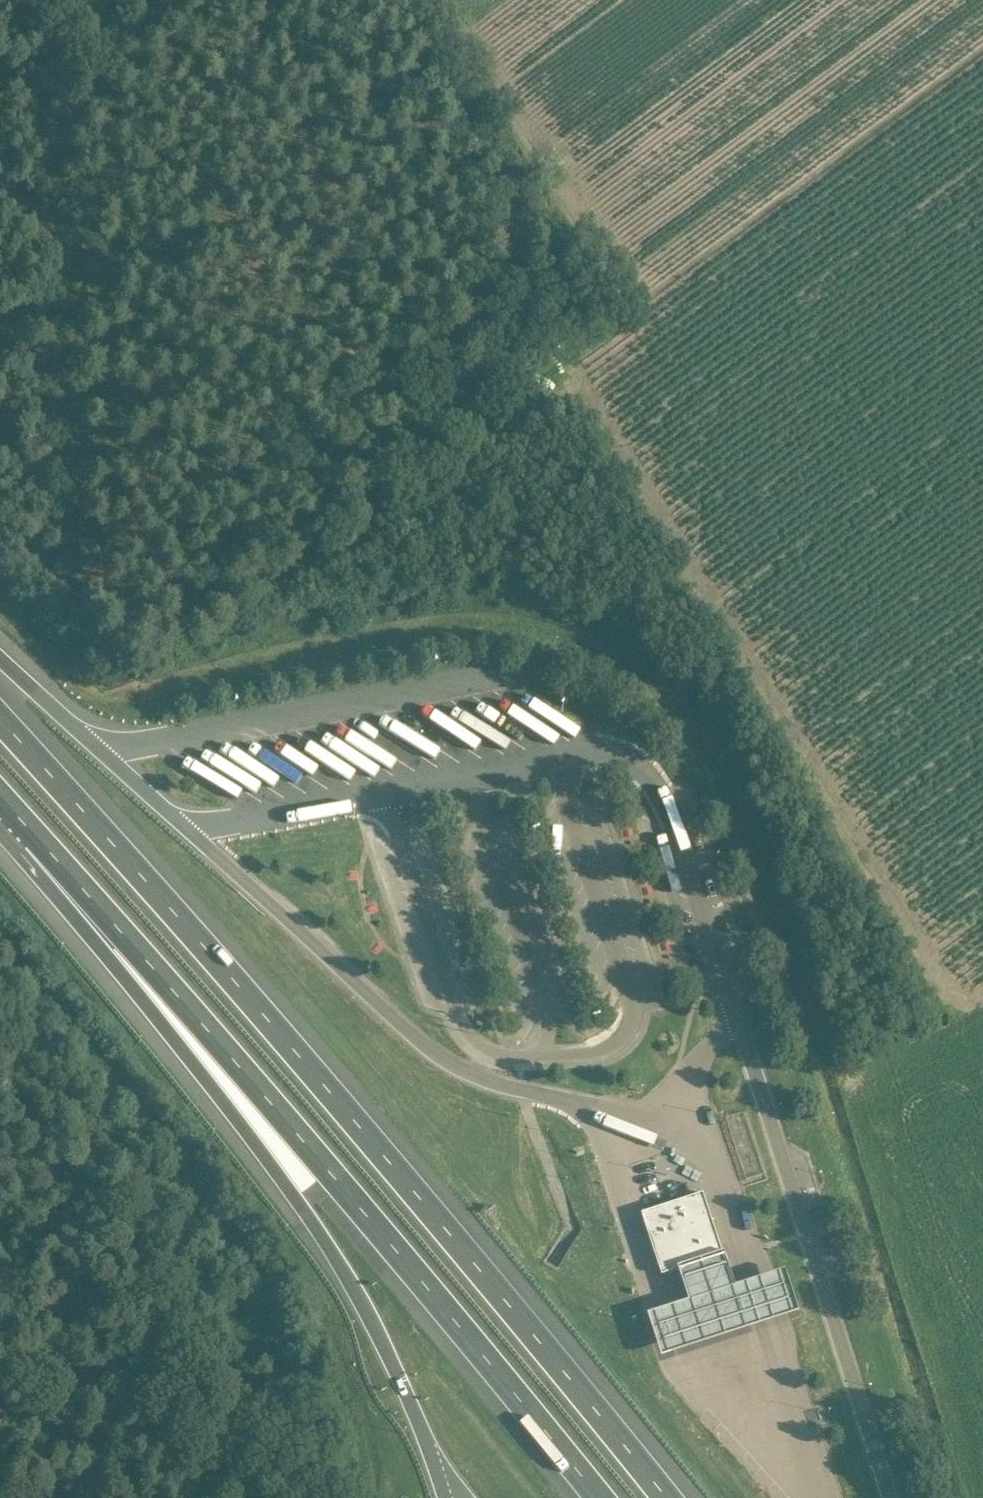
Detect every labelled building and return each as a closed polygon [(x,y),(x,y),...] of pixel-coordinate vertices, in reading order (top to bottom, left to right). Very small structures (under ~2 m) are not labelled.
[(545,739),(552,728),(508,698),(501,709),(545,739)] [(272,751),(265,762),(310,791),(317,780),(272,751)] [(682,1278),(685,1277),(723,1265),(726,1264),(724,1258),(711,1216),(708,1206),(663,1221),(680,1272),(682,1278)] [(726,1264),(682,1278),(692,1305),(651,1319),(665,1360),(798,1316),(784,1275),(735,1290),(726,1264)]
